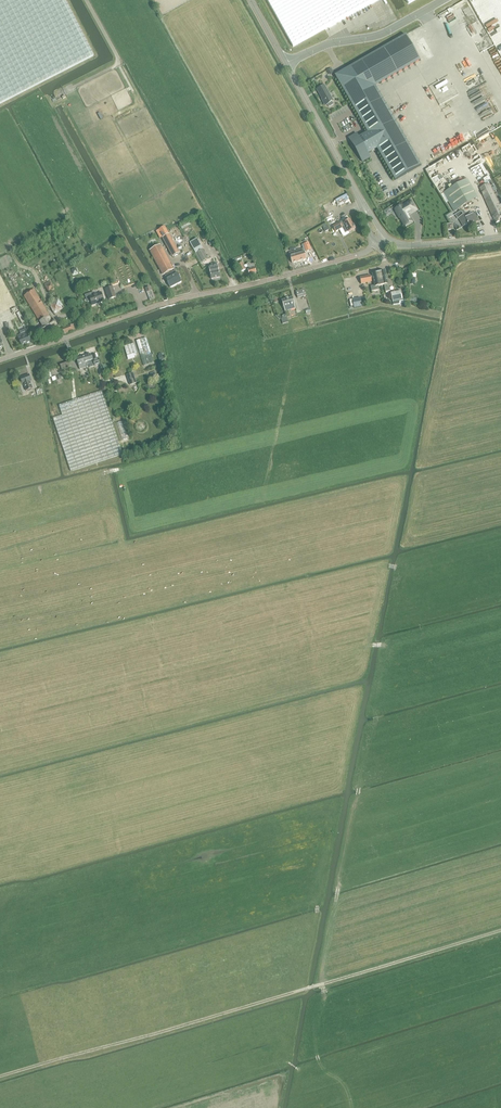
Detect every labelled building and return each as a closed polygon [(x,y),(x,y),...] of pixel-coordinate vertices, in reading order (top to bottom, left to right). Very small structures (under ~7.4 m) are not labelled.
[(94,56),(65,0),(0,0),(0,104),(94,56)] [(293,47),(377,0),(267,0),(293,47)] [(404,37),(334,75),(352,105),(367,132),(359,137),(357,133),(348,138),(363,163),(371,158),(369,154),(377,149),(395,180),(420,165),(418,161),(417,159),(416,159),(414,155),(415,155),(414,153),(413,154),(411,150),(410,148),(408,144),(407,142),(405,139),(405,138),(404,136),(404,137),(401,133),(402,133),(401,131),(400,131),(398,127),(399,127),(391,114),(388,110),(389,110),(388,108),(387,108),(385,105),(386,104),(384,103),(382,99),(381,97),(379,93),(378,92),(375,87),(420,63),(404,37)] [(326,105),(327,105),(329,107),(330,107),(333,105),(333,104),(332,102),(333,101),(324,86),(317,90),(322,100),(323,99),(326,105)] [(478,198),(467,179),(443,193),(454,212),(478,198)] [(500,221),(500,210),(500,209),(500,204),(499,205),(489,184),(480,188),(495,223),(500,221)] [(398,210),(395,212),(401,220),(404,225),(411,221),(407,214),(410,213),(416,210),(411,202),(405,205),(405,206),(402,208),(400,209),(400,208),(398,209),(399,210),(398,210)] [(474,224),(478,222),(473,213),(465,218),(463,215),(461,211),(455,215),(457,219),(458,218),(463,227),(468,224),(469,225),(473,222),(474,224)] [(352,225),(349,220),(341,225),(339,222),(332,226),(335,232),(342,228),(345,233),(348,231),(348,232),(349,232),(351,231),(351,230),(355,228),(353,225),(352,225)] [(189,222),(181,226),(182,230),(191,225),(189,222)] [(163,238),(162,238),(172,257),(180,253),(170,234),(169,235),(165,227),(159,230),(163,238)] [(197,239),(190,243),(195,254),(197,253),(198,252),(203,249),(197,239)] [(306,259),(304,252),(306,251),(310,250),(308,243),(302,245),(303,249),(294,252),(297,262),(306,259)] [(163,275),(173,270),(160,246),(150,251),(163,275)] [(198,252),(197,253),(200,257),(198,258),(200,263),(202,262),(208,259),(203,249),(198,252)] [(239,264),(237,265),(240,272),(246,270),(245,268),(248,267),(249,270),(248,270),(249,275),(256,273),(255,268),(254,268),(253,264),(251,265),(251,264),(249,264),(249,263),(247,263),(247,265),(243,265),(242,263),(239,264)] [(217,265),(209,266),(210,271),(209,272),(211,280),(220,278),(218,267),(217,267),(217,265)] [(176,271),(173,273),(165,277),(166,278),(166,279),(166,280),(167,279),(168,282),(167,282),(171,288),(182,281),(179,276),(178,276),(177,274),(177,273),(176,271)] [(385,271),(378,273),(381,286),(384,285),(385,292),(390,291),(389,284),(387,284),(385,271)] [(378,286),(381,286),(378,273),(372,274),(374,285),(371,286),(372,292),(379,290),(378,286)] [(361,284),(371,282),(370,276),(360,278),(361,284)] [(54,289),(51,283),(51,284),(49,281),(44,285),(49,293),(54,290),(54,289)] [(112,287),(106,290),(109,300),(116,298),(112,287)] [(150,287),(146,289),(150,300),(154,298),(150,287)] [(297,299),(306,296),(304,289),(295,292),(297,299)] [(41,336),(57,325),(54,320),(52,321),(34,291),(24,297),(42,327),(37,331),(41,336)] [(401,291),(391,293),(393,305),(407,304),(406,299),(403,300),(401,291)] [(89,294),(85,295),(88,303),(91,302),(92,306),(97,304),(97,303),(104,301),(101,292),(95,295),(94,292),(89,294)] [(285,312),(296,309),(292,298),(282,301),(283,305),(282,306),(282,307),(284,308),(285,312)] [(360,298),(350,300),(351,307),(354,306),(354,308),(362,307),(360,298)] [(73,324),(61,329),(64,335),(76,330),(73,324)] [(28,336),(27,333),(26,329),(20,332),(21,335),(18,336),(19,339),(21,346),(31,342),(28,336)] [(144,365),(154,362),(146,337),(136,341),(144,365)] [(127,356),(137,353),(134,343),(124,346),(127,356)] [(91,354),(86,356),(88,362),(85,363),(86,367),(89,367),(89,368),(94,366),(95,367),(100,365),(98,359),(93,360),(91,354)] [(80,369),(86,367),(85,363),(88,362),(86,356),(77,359),(80,369)] [(62,371),(70,368),(68,362),(60,365),(62,371)] [(45,379),(52,377),(49,368),(43,369),(45,379)] [(133,374),(126,376),(129,386),(136,384),(133,374)] [(33,389),(30,382),(32,382),(29,375),(20,378),(23,385),(24,385),(26,392),(33,389)] [(72,472),(123,454),(101,391),(59,406),(63,416),(53,419),(72,472)]
